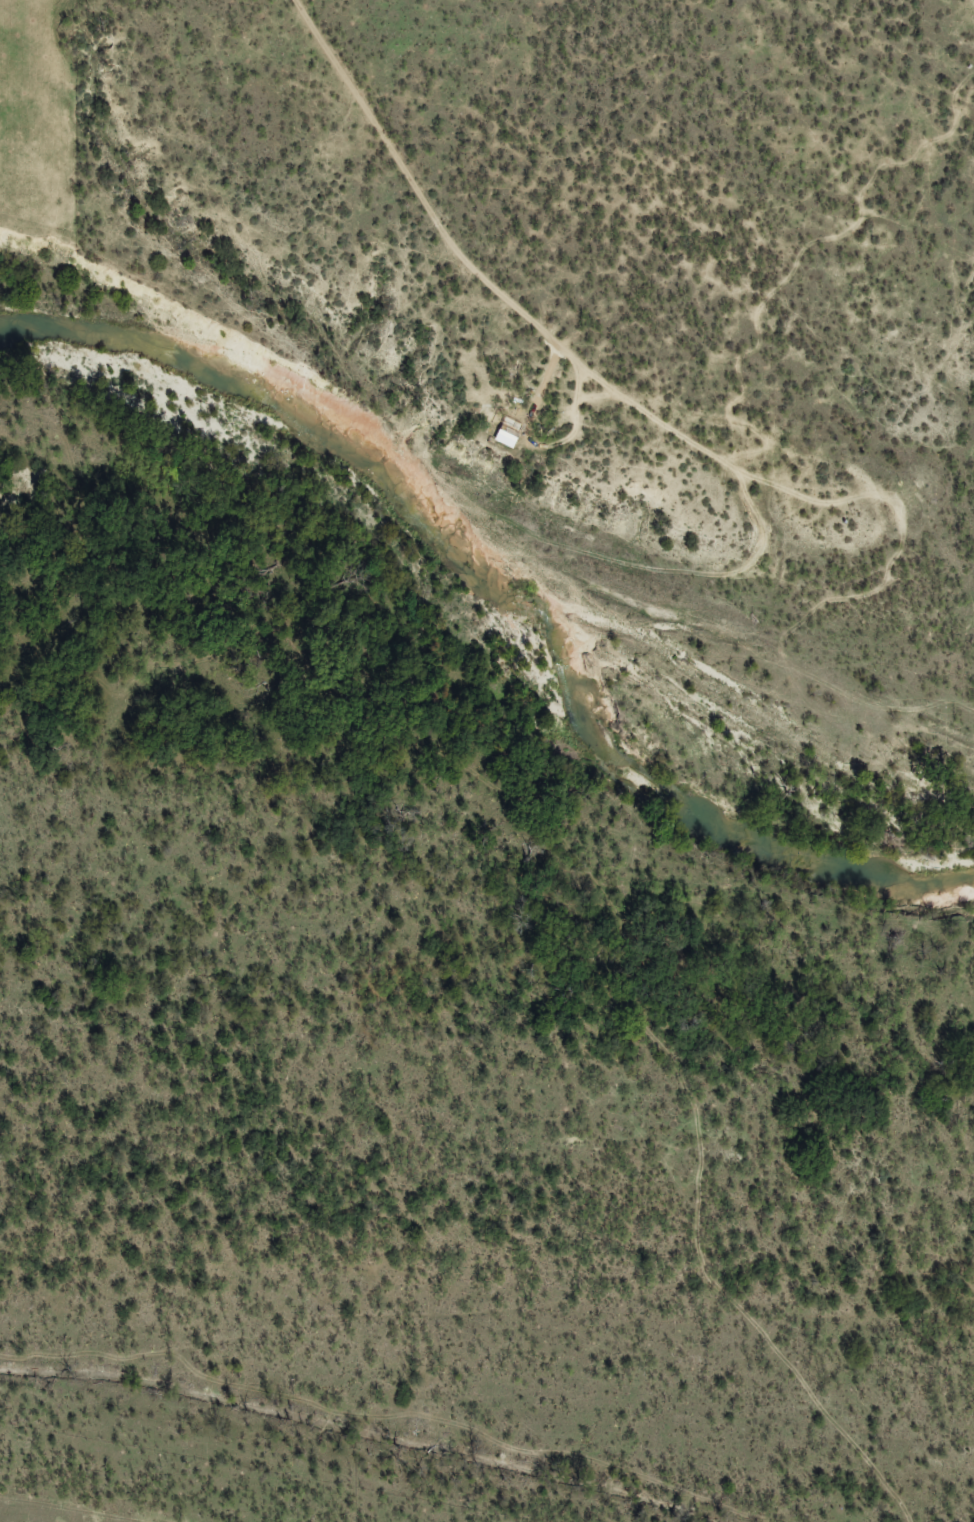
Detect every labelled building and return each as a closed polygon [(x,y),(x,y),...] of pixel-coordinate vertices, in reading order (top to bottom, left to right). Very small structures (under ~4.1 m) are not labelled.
[(489,438),(508,447),(516,431),(497,422),(489,438)]
